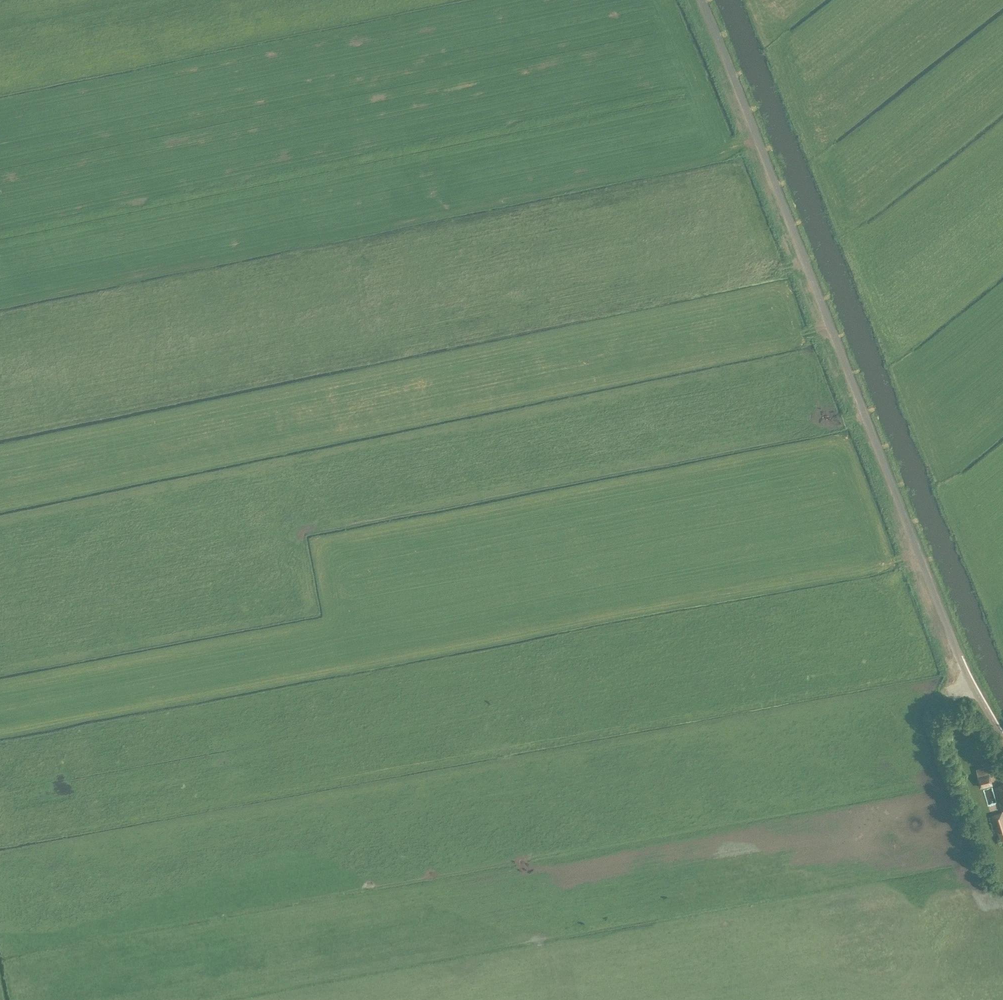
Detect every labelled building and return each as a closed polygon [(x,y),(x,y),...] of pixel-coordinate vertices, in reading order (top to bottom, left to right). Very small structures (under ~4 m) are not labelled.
[(977,776),(979,788),(993,784),(990,773),(989,773),(987,766),(976,768),(978,776),(977,776)] [(996,832),(998,832),(1001,841),(1002,840),(1002,811),(991,815),(996,832)]
